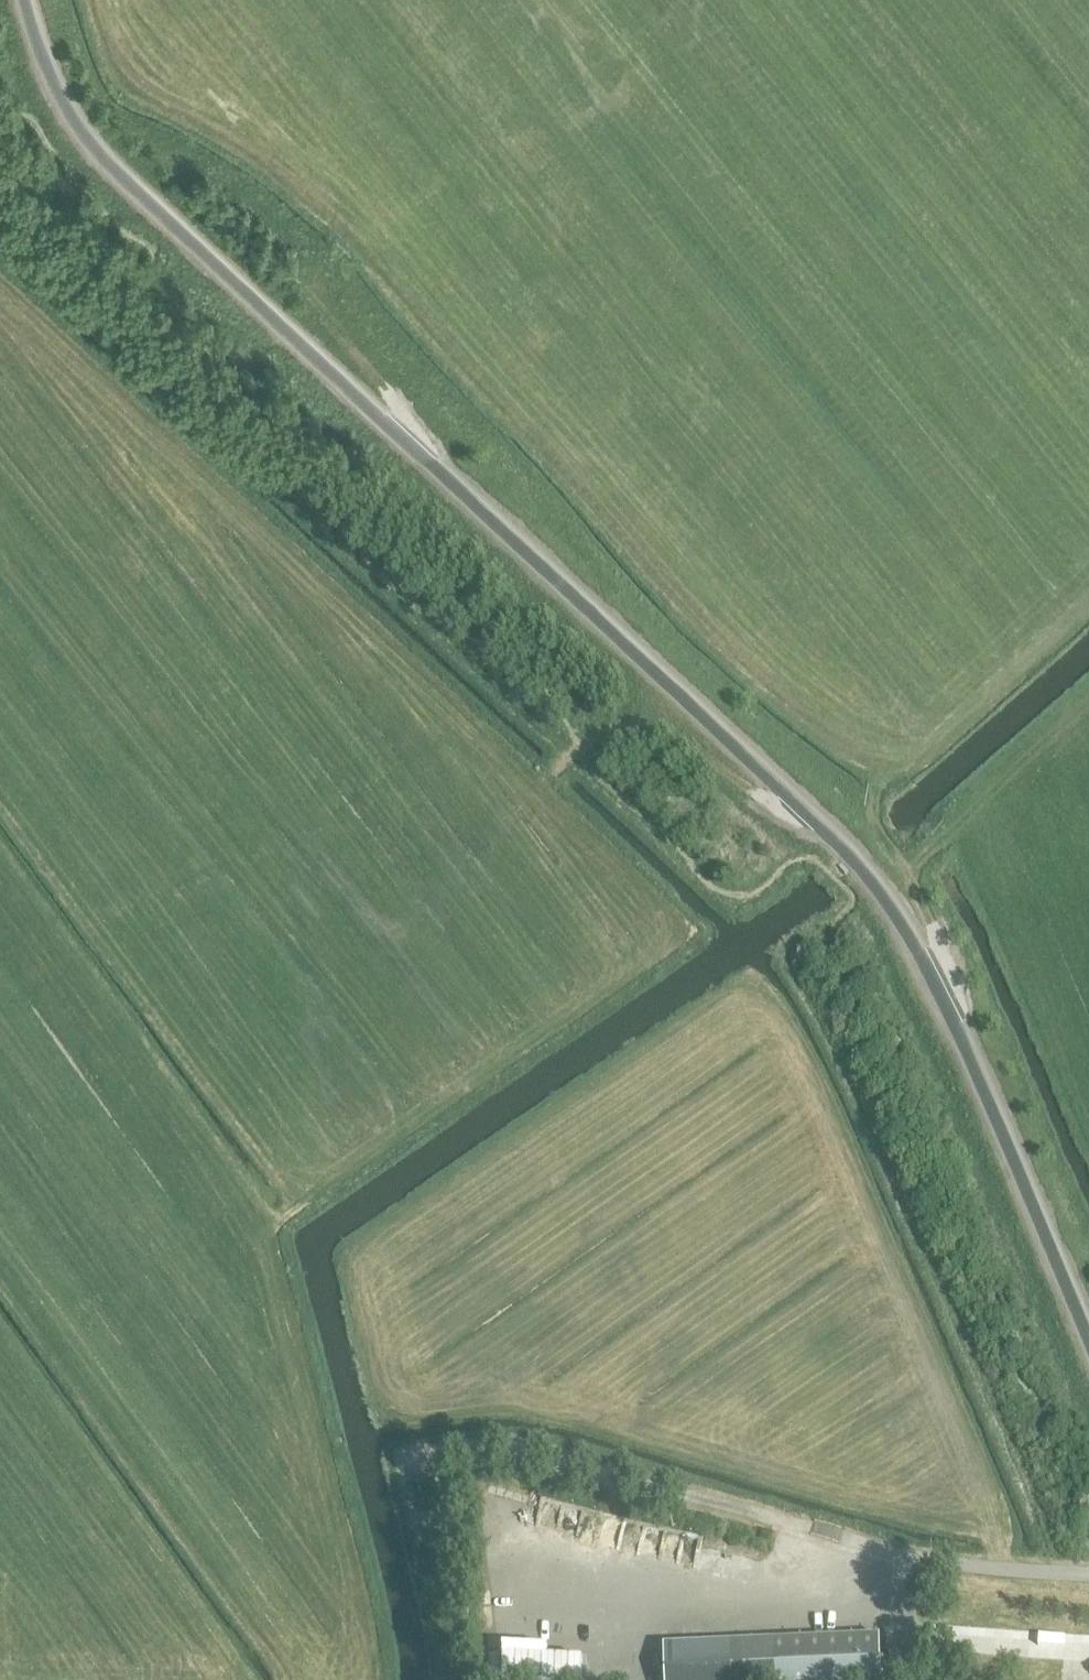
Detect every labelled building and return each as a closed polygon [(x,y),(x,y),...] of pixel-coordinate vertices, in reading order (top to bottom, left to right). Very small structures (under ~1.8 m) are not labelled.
[(663,1648),(665,1679),(881,1679),(880,1639),(663,1648)] [(562,1651),(498,1651),(498,1679),(563,1679),(562,1651)]
